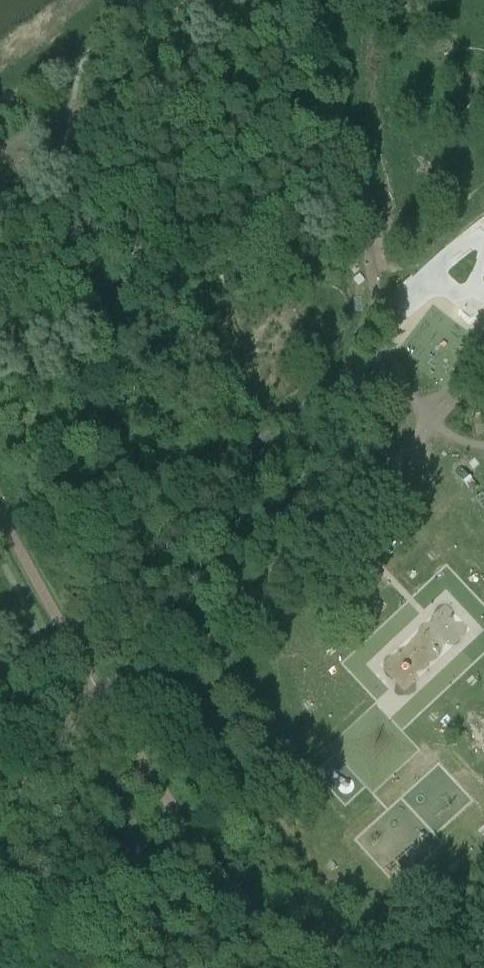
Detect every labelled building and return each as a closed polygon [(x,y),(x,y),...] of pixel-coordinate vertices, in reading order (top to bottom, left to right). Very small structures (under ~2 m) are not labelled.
[(346,540),(339,547),(349,558),(356,552),(346,540)]
